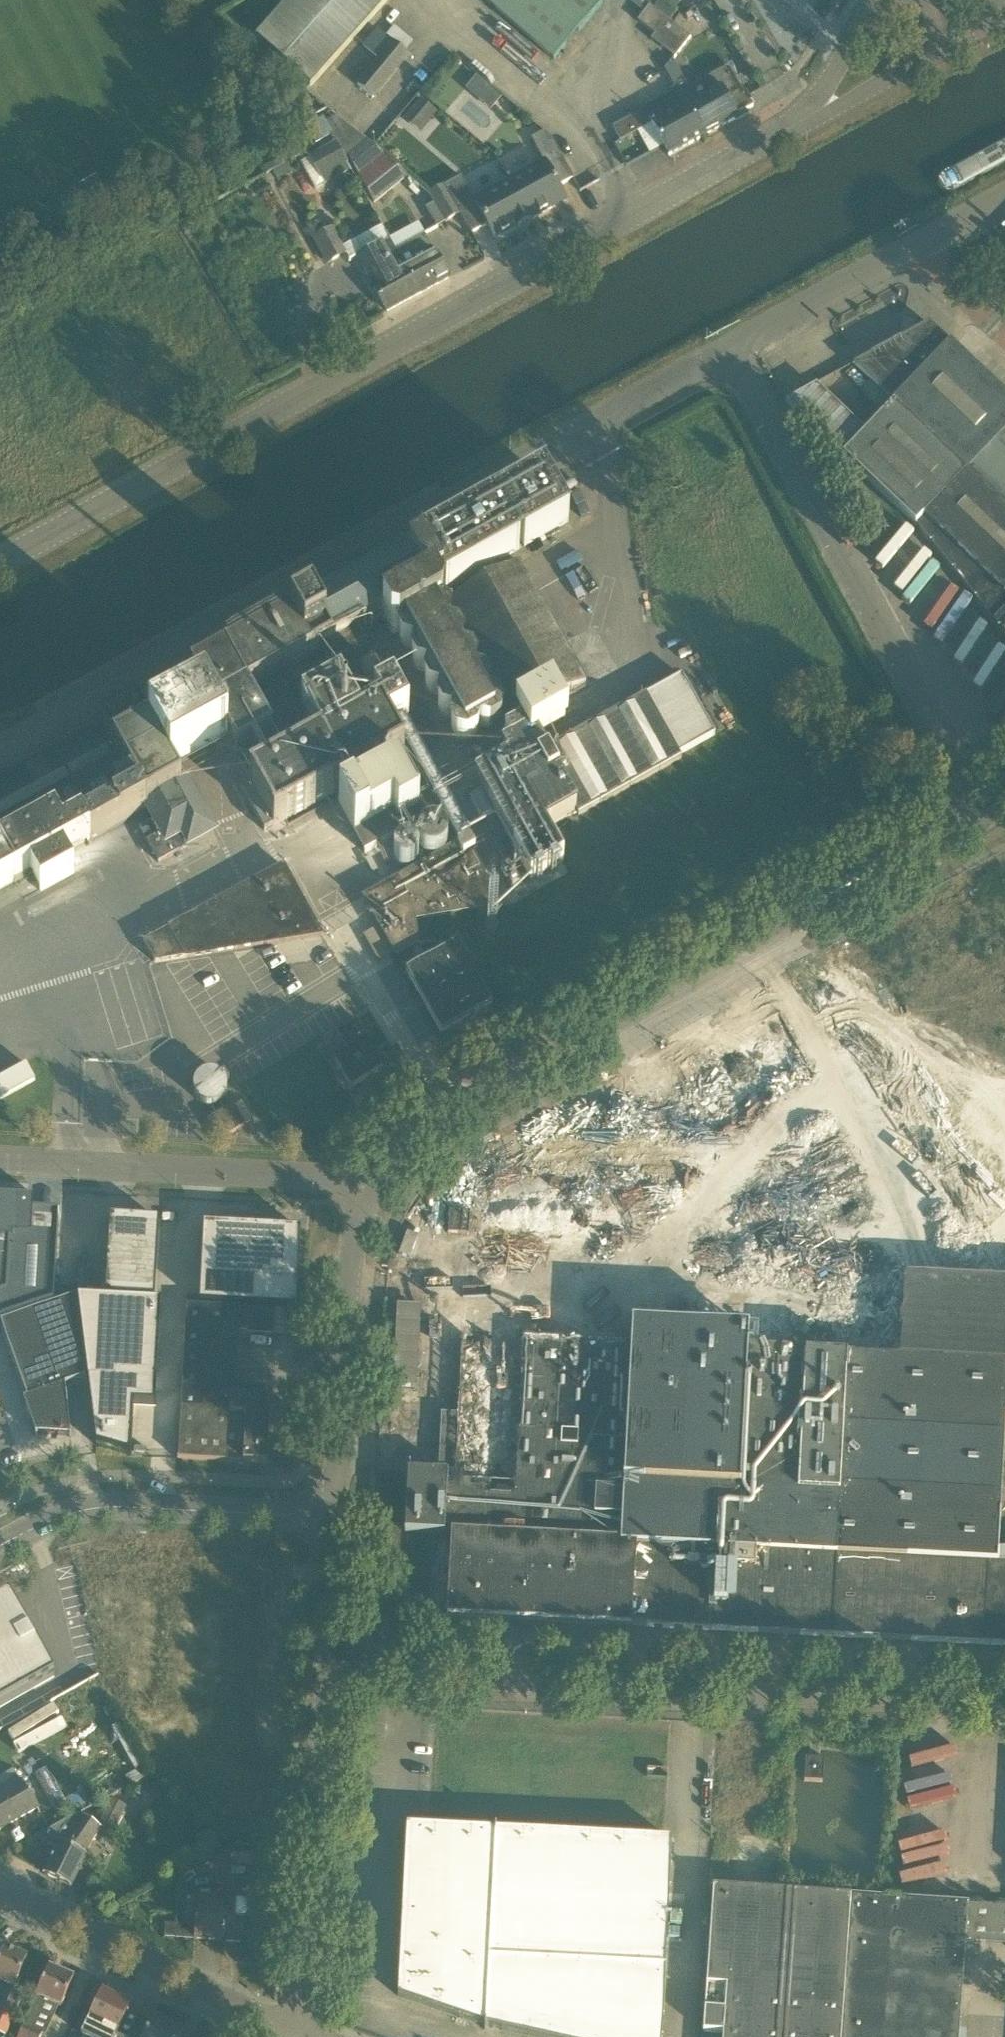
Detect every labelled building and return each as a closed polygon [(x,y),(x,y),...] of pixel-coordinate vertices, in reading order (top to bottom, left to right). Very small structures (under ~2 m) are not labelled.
[(328,65),(387,0),(288,0),(255,36),(275,53),(268,61),(292,83),(300,76),(310,85),(328,65)] [(554,60),(602,3),(599,0),(485,0),(554,60)] [(649,5),(644,12),(637,21),(654,34),(666,19),(649,5)] [(650,39),(661,47),(677,27),(666,19),(654,34),(650,39)] [(690,38),(677,27),(661,47),(674,58),(690,38)] [(363,46),(379,59),(357,85),(373,98),(408,54),(377,29),(363,46)] [(727,66),(689,87),(688,85),(678,91),(675,86),(669,90),(672,94),(671,95),(679,109),(685,106),(703,137),(737,118),(736,115),(753,105),(746,92),(743,94),(727,66)] [(613,128),(620,140),(620,141),(651,124),(669,155),(703,137),(685,106),(679,109),(671,95),(613,128)] [(420,132),(437,112),(420,98),(403,118),(420,132)] [(408,175),(368,141),(336,115),(326,121),(323,116),(305,127),(315,144),(331,134),(333,137),(344,158),(348,156),(354,168),(374,203),(408,175)] [(544,163),(509,181),(530,220),(531,220),(555,207),(552,201),(563,195),(558,187),(573,178),(552,139),(544,132),(531,139),(544,163)] [(323,150),(320,152),(300,162),(315,189),(350,170),(344,158),(333,137),(320,145),(323,150)] [(474,200),(473,199),(461,176),(444,186),(472,233),(487,225),(494,240),(517,227),(517,228),(520,226),(519,223),(526,219),(528,222),(530,220),(509,181),(474,200)] [(438,227),(459,214),(443,185),(429,194),(434,203),(426,207),(438,227)] [(332,228),(322,233),(313,239),(326,263),(346,252),(332,228)] [(395,250),(419,293),(449,277),(434,251),(425,234),(395,250)] [(419,293),(395,250),(388,254),(382,243),(358,257),(387,311),(419,293)] [(1004,608),(1004,396),(929,323),(853,365),(893,402),(865,432),(836,404),(813,429),(917,528),(993,620),(1004,608)] [(544,477),(499,502),(524,546),(568,521),(544,477)] [(204,696),(148,727),(147,727),(170,769),(171,769),(226,739),(236,757),(238,756),(252,780),(240,787),(264,830),(403,753),(389,726),(408,715),(392,688),(387,691),(375,668),(362,675),(375,698),(373,698),(379,709),(358,721),(339,687),(302,708),(321,742),(281,764),(267,740),(270,738),(276,749),(298,736),(309,731),(293,703),(276,712),(270,702),(257,709),(254,703),(282,687),(275,676),(321,650),(330,665),(368,644),(359,628),(381,615),(390,631),(399,634),(398,639),(460,752),(448,758),(448,757),(412,776),(432,813),(479,788),(512,847),(514,847),(531,877),(562,860),(545,830),(577,811),(579,814),(681,757),(646,696),(544,752),(537,739),(565,723),(552,699),(585,680),(519,561),(447,602),(514,722),(507,726),(444,613),(439,611),(442,603),(433,587),(441,582),(445,588),(518,548),(494,504),(421,545),(423,549),(409,556),(407,553),(226,654),(226,653),(224,654),(224,655),(191,673),(204,696)] [(993,620),(1004,635),(1004,608),(993,620)] [(145,840),(157,862),(214,832),(188,782),(180,786),(171,769),(170,769),(147,727),(148,727),(135,704),(100,723),(101,725),(0,780),(0,889),(14,881),(31,872),(41,891),(73,873),(63,854),(146,808),(152,820),(138,828),(145,840)] [(397,771),(339,803),(355,832),(393,811),(398,820),(418,809),(397,771)] [(413,919),(488,906),(482,872),(465,840),(365,897),(397,956),(417,945),(432,943),(423,924),(414,926),(413,919)] [(169,926),(170,927),(143,941),(155,962),(186,957),(321,934),(284,865),(169,926)] [(441,1034),(491,1006),(457,945),(407,973),(441,1034)] [(293,1120),(322,1102),(314,1089),(326,1082),(329,1086),(345,1076),(352,1087),(382,1068),(365,1041),(369,1038),(356,1018),(337,1031),(265,1076),(293,1120)] [(448,1233),(468,1234),(470,1212),(449,1210),(448,1233)] [(0,1211),(0,1324),(53,1304),(59,1214),(0,1211)] [(160,1219),(110,1216),(105,1298),(155,1300),(160,1219)] [(296,1308),(300,1229),(203,1224),(199,1303),(296,1308)] [(35,1435),(36,1435),(37,1434),(38,1433),(68,1435),(68,1436),(70,1437),(65,1386),(85,1379),(87,1379),(77,1297),(53,1304),(0,1324),(26,1399),(23,1400),(35,1435)] [(80,1299),(79,1299),(95,1454),(131,1456),(134,1404),(156,1405),(161,1303),(80,1299)] [(177,1458),(267,1463),(268,1455),(267,1455),(268,1412),(264,1412),(264,1403),(270,1403),(270,1398),(231,1396),(235,1332),(296,1335),(297,1310),(186,1305),(180,1408),(177,1458)] [(55,1677),(10,1595),(0,1601),(0,1708),(55,1677)] [(823,1781),(823,1759),(805,1758),(804,1780),(823,1781)] [(55,1811),(66,1805),(46,1768),(35,1774),(55,1811)] [(37,1808),(22,1782),(21,1783),(13,1769),(0,1776),(0,1829),(37,1808)] [(115,1794),(100,1821),(113,1829),(129,1802),(115,1794)] [(57,1849),(44,1874),(71,1887),(86,1857),(82,1855),(101,1827),(79,1813),(34,1837),(57,1849)] [(398,1996),(484,2025),(484,2030),(485,2030),(486,2026),(537,2036),(662,2036),(672,1839),(496,1831),(496,1826),(495,1826),(495,1831),(406,1826),(398,1996)] [(952,1902),(850,1896),(712,1888),(704,2030),(723,2031),(723,2036),(958,2036),(964,1941),(1004,1944),(1004,1905),(952,1902)] [(198,1895),(197,1907),(194,1938),(220,1941),(224,1897),(198,1895)] [(19,1975),(27,1957),(4,1947),(0,1955),(0,1979),(5,1982),(1,1992),(0,1995),(0,2009),(13,2015),(22,1995),(13,1991),(15,1986),(18,1985),(21,1978),(19,1975)] [(49,1967),(19,2036),(18,2036),(41,2036),(43,2033),(32,2028),(45,1999),(61,2006),(74,1977),(49,1967)] [(88,2019),(80,2036),(81,2036),(102,2036),(106,2028),(117,2033),(131,2005),(102,1991),(88,2019)] [(183,2031),(154,2016),(144,2036),(180,2036),(183,2031)]
